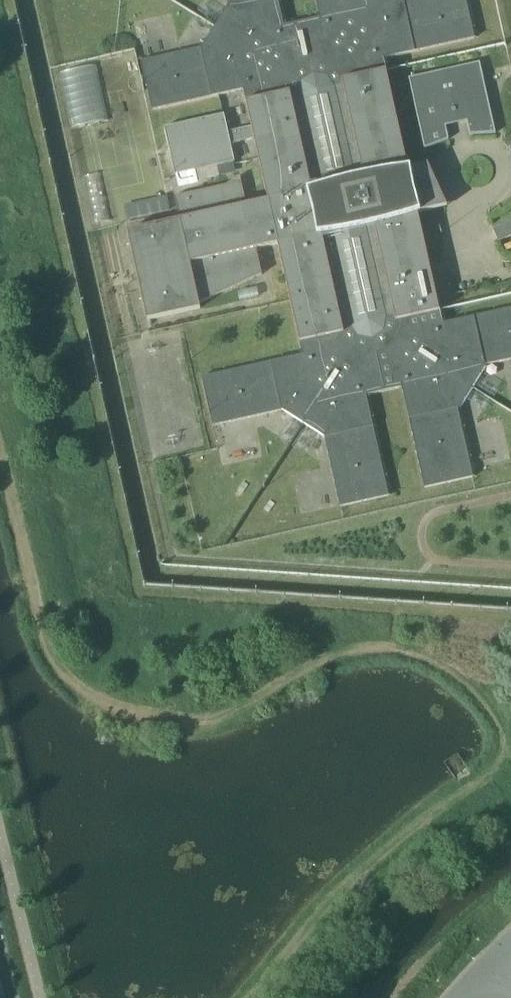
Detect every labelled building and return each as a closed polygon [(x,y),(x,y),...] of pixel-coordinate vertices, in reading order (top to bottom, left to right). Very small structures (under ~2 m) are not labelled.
[(231,143),(254,137),(269,201),(247,206),(242,183),(175,198),(180,220),(128,232),(148,321),(201,309),(200,304),(260,275),(255,250),(278,244),(303,355),(202,378),(213,426),(282,411),(325,438),(341,507),(389,496),(366,396),(402,388),(425,488),(473,477),(457,408),(484,365),(510,359),(510,309),(443,323),(419,214),(447,208),(428,165),(409,169),(384,59),(475,38),(466,0),(420,0),(404,4),(399,0),(316,0),(320,18),(285,26),(279,0),(228,0),(229,6),(201,48),(142,62),(153,110),(244,90),(253,126),(228,132),(224,115),(165,128),(176,176),(235,162),(231,143)] [(479,63),(409,79),(425,149),(448,139),(444,126),(466,121),(469,135),(495,133),(479,63)] [(493,230),(498,242),(510,237),(510,223),(493,230)]
